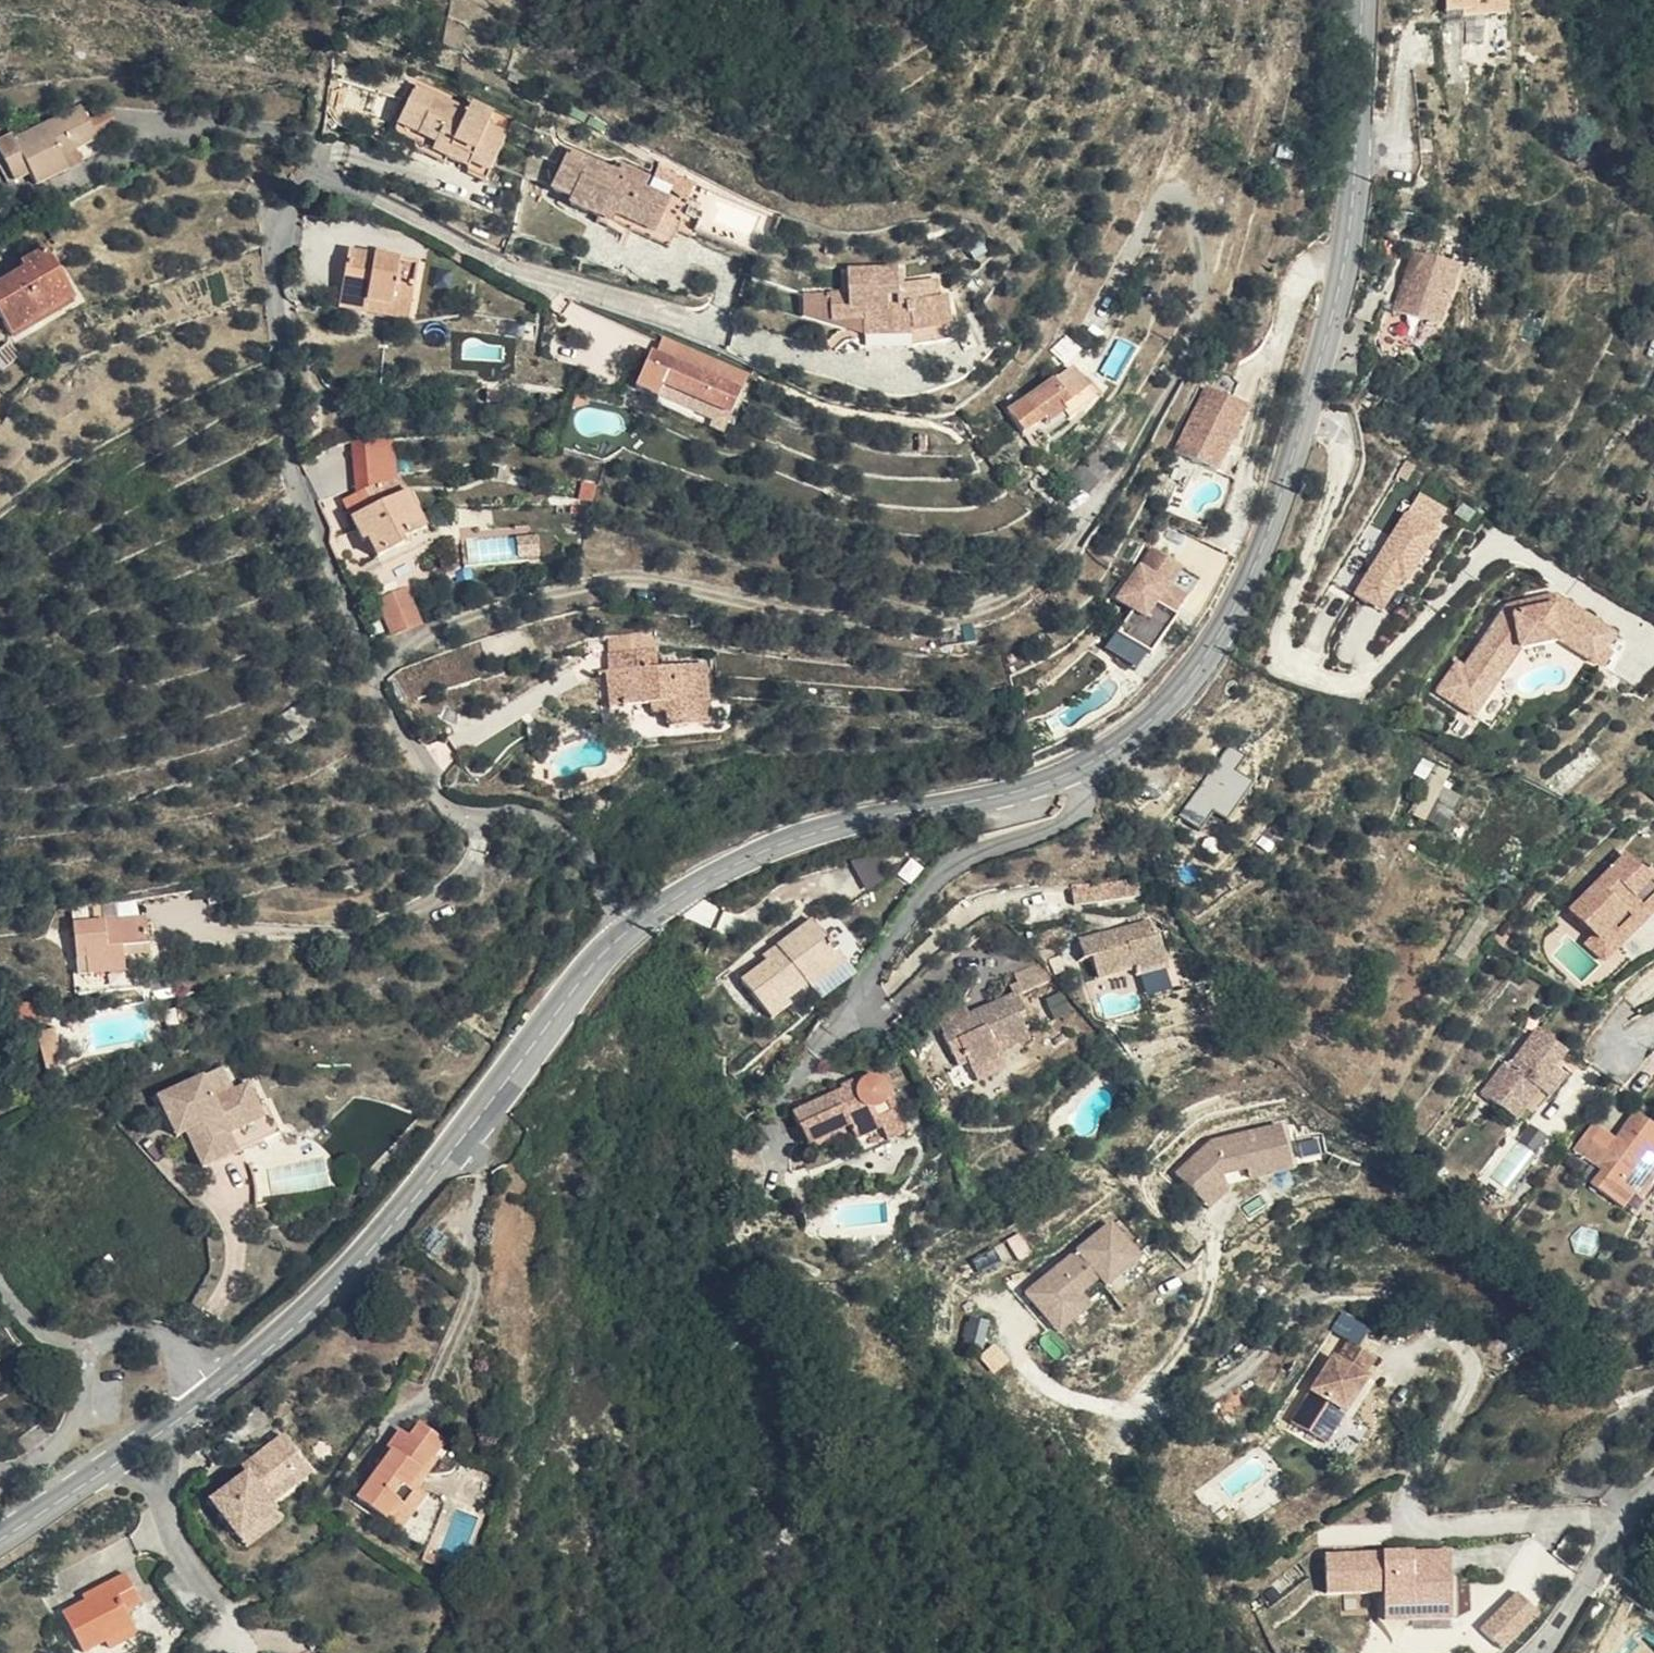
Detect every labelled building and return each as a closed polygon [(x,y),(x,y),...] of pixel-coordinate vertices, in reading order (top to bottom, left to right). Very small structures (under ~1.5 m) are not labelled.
[(1504,9),(1504,0),(1441,0),(1442,11),(1504,9)] [(413,75),(411,80),(509,127),(512,118),(494,109),(498,100),(475,90),(470,100),(413,75)] [(509,127),(411,80),(394,122),(414,131),(413,135),(442,151),(448,154),(452,145),(456,136),(478,145),(469,166),(490,176),(509,127)] [(7,144),(20,162),(90,148),(104,140),(85,124),(71,111),(7,144)] [(85,124),(104,140),(124,130),(111,111),(85,124)] [(413,135),(411,140),(441,153),(442,151),(413,135)] [(465,151),(460,162),(469,166),(478,145),(456,136),(452,145),(465,151)] [(20,162),(7,144),(0,150),(0,166),(20,162)] [(619,169),(570,146),(552,187),(580,201),(585,189),(600,194),(593,207),(614,219),(613,222),(650,238),(659,220),(672,227),(679,211),(667,204),(671,195),(646,182),(619,169)] [(20,162),(28,174),(33,181),(90,148),(20,162)] [(619,169),(646,182),(649,171),(622,160),(619,169)] [(0,166),(0,175),(7,181),(28,174),(20,162),(0,166)] [(552,187),(550,192),(613,222),(614,219),(593,207),(600,194),(585,189),(580,201),(552,187)] [(335,307),(351,251),(320,247),(312,303),(335,307)] [(58,294),(34,249),(12,261),(18,275),(0,283),(0,314),(58,294)] [(389,257),(351,251),(335,307),(340,307),(342,298),(383,303),(389,257)] [(1402,266),(1447,283),(1450,272),(1405,257),(1402,266)] [(1428,333),(1447,283),(1402,266),(1385,319),(1428,333)] [(858,284),(836,283),(838,304),(866,309),(868,332),(913,330),(957,328),(955,300),(943,300),(943,285),(906,282),(906,271),(857,267),(858,284)] [(838,304),(836,283),(798,280),(795,308),(868,332),(866,309),(838,304)] [(0,314),(0,321),(3,330),(60,299),(58,294),(0,314)] [(1057,328),(1037,347),(1050,362),(1069,345),(1057,328)] [(634,380),(663,391),(729,414),(746,370),(659,334),(652,347),(643,365),(634,380)] [(629,358),(643,365),(652,347),(635,341),(629,358)] [(18,360),(8,343),(0,347),(0,370),(18,360)] [(1059,364),(995,415),(1013,436),(1018,441),(1084,392),(1071,375),(1068,378),(1059,364)] [(1200,474),(1234,409),(1191,386),(1158,453),(1200,474)] [(663,391),(662,397),(674,400),(728,420),(729,414),(663,391)] [(674,400),(662,397),(658,409),(723,434),(728,420),(674,400)] [(1089,441),(1057,479),(1075,494),(1105,453),(1089,441)] [(377,560),(435,535),(411,481),(380,494),(373,475),(339,492),(357,534),(364,531),(377,560)] [(1418,496),(1362,583),(1387,598),(1397,582),(1402,585),(1433,537),(1428,534),(1442,512),(1418,496)] [(1182,581),(1137,546),(1098,597),(1114,609),(1098,631),(1128,654),(1182,581)] [(1272,580),(1276,567),(1269,565),(1264,577),(1272,580)] [(1362,583),(1354,596),(1378,612),(1387,598),(1362,583)] [(389,634),(420,619),(406,590),(375,603),(389,634)] [(1594,663),(1614,635),(1556,594),(1506,603),(1464,664),(1457,659),(1436,688),(1458,704),(1479,675),(1492,684),(1519,646),(1560,639),(1594,663)] [(965,630),(930,636),(932,653),(966,649),(965,630)] [(707,720),(704,658),(657,660),(656,643),(607,647),(608,664),(618,664),(620,700),(662,699),(665,723),(707,720)] [(1492,684),(1479,675),(1458,704),(1472,713),(1492,684)] [(1227,745),(1179,815),(1199,828),(1213,809),(1225,817),(1251,780),(1234,768),(1243,755),(1227,745)] [(1427,835),(1445,813),(1431,801),(1414,825),(1427,835)] [(1549,926),(1573,951),(1577,955),(1583,949),(1589,955),(1612,932),(1609,928),(1618,919),(1622,923),(1641,904),(1608,870),(1549,926)] [(1129,894),(1121,876),(1072,889),(1079,908),(1129,894)] [(1577,955),(1573,951),(1565,958),(1583,976),(1648,912),(1641,904),(1622,923),(1618,919),(1609,928),(1612,932),(1589,955),(1583,949),(1577,955)] [(152,958),(145,912),(72,919),(76,949),(91,948),(91,974),(133,972),(132,960),(152,958)] [(808,978),(844,948),(816,913),(760,953),(764,962),(743,978),(771,1015),(790,1002),(785,996),(808,978)] [(1134,977),(1168,962),(1163,950),(1142,921),(1071,950),(1082,975),(1088,973),(1094,988),(1131,969),(1134,977)] [(850,956),(844,948),(808,978),(814,984),(850,956)] [(1173,974),(1168,962),(1134,977),(1139,988),(1173,974)] [(1037,995),(1027,977),(1003,990),(1008,999),(1014,1009),(1037,995)] [(1014,1009),(1008,999),(1001,1003),(1005,1011),(1008,1010),(1009,1011),(1014,1009)] [(954,1047),(933,1058),(946,1079),(954,1073),(966,1092),(993,1076),(983,1062),(998,1053),(1004,1064),(1022,1050),(1007,1028),(1016,1021),(1009,1011),(1008,1010),(1005,1011),(964,1034),(952,1041),(954,1047)] [(952,1041),(964,1034),(953,1017),(921,1037),(933,1058),(954,1047),(952,1041)] [(1538,1091),(1556,1066),(1569,1049),(1541,1028),(1509,1066),(1505,1062),(1479,1097),(1514,1122),(1538,1091)] [(158,1095),(173,1128),(185,1125),(189,1136),(204,1170),(242,1152),(233,1132),(253,1124),(239,1091),(227,1065),(158,1095)] [(1568,1074),(1556,1066),(1538,1091),(1550,1098),(1568,1074)] [(854,1134),(900,1114),(880,1079),(869,1074),(794,1109),(809,1139),(850,1121),(853,1131),(854,1134)] [(999,1086),(993,1076),(966,1092),(971,1103),(999,1086)] [(253,1087),(239,1091),(253,1124),(268,1118),(253,1087)] [(908,1128),(900,1114),(854,1134),(861,1147),(908,1128)] [(1574,1143),(1600,1167),(1588,1184),(1604,1197),(1617,1179),(1630,1190),(1637,1196),(1653,1175),(1653,1125),(1643,1116),(1629,1133),(1623,1127),(1615,1136),(1596,1119),(1574,1143)] [(850,1121),(809,1139),(812,1149),(853,1131),(850,1121)] [(1209,1139),(1169,1174),(1192,1198),(1219,1175),(1245,1169),(1247,1180),(1276,1174),(1292,1170),(1282,1123),(1276,1124),(1209,1139)] [(185,1125),(173,1128),(178,1138),(189,1136),(185,1125)] [(251,1172),(257,1200),(332,1185),(326,1156),(251,1172)] [(1617,1179),(1604,1197),(1616,1207),(1630,1190),(1617,1179)] [(1113,1218),(1022,1291),(1045,1319),(1100,1275),(1107,1284),(1143,1255),(1113,1218)] [(1338,1408),(1348,1412),(1371,1373),(1364,1368),(1377,1348),(1351,1331),(1337,1352),(1330,1349),(1291,1416),(1322,1435),(1338,1408)] [(1330,1441),(1348,1412),(1338,1408),(1322,1435),(1330,1441)] [(353,1503),(387,1528),(410,1497),(428,1472),(423,1466),(435,1453),(446,1434),(423,1418),(411,1434),(400,1428),(385,1447),(391,1453),(353,1503)] [(239,1537),(291,1500),(285,1493),(300,1480),(289,1466),(302,1458),(282,1432),(254,1454),(259,1462),(248,1471),(210,1500),(239,1537)] [(440,1457),(435,1453),(423,1466),(428,1472),(440,1457)] [(259,1462),(254,1454),(242,1463),(248,1471),(259,1462)] [(410,1497),(387,1528),(396,1534),(419,1502),(410,1497)] [(299,1510),(291,1500),(239,1537),(247,1549),(299,1510)] [(1451,1549),(1417,1550),(1417,1573),(1452,1572),(1451,1549)] [(1417,1573),(1417,1550),(1329,1550),(1328,1592),(1351,1592),(1351,1576),(1385,1576),(1387,1599),(1415,1599),(1414,1606),(1453,1605),(1452,1572),(1417,1573)] [(418,1566),(421,1559),(411,1552),(406,1558),(418,1566)] [(85,1652),(101,1644),(131,1628),(122,1612),(139,1602),(123,1574),(79,1595),(81,1604),(62,1613),(85,1652)] [(1351,1576),(1351,1592),(1378,1594),(1377,1618),(1413,1618),(1414,1606),(1415,1599),(1387,1599),(1385,1576),(1351,1576)] [(1518,1587),(1483,1625),(1506,1646),(1541,1608),(1518,1587)] [(101,1644),(106,1652),(115,1652),(139,1640),(131,1628),(101,1644)]
